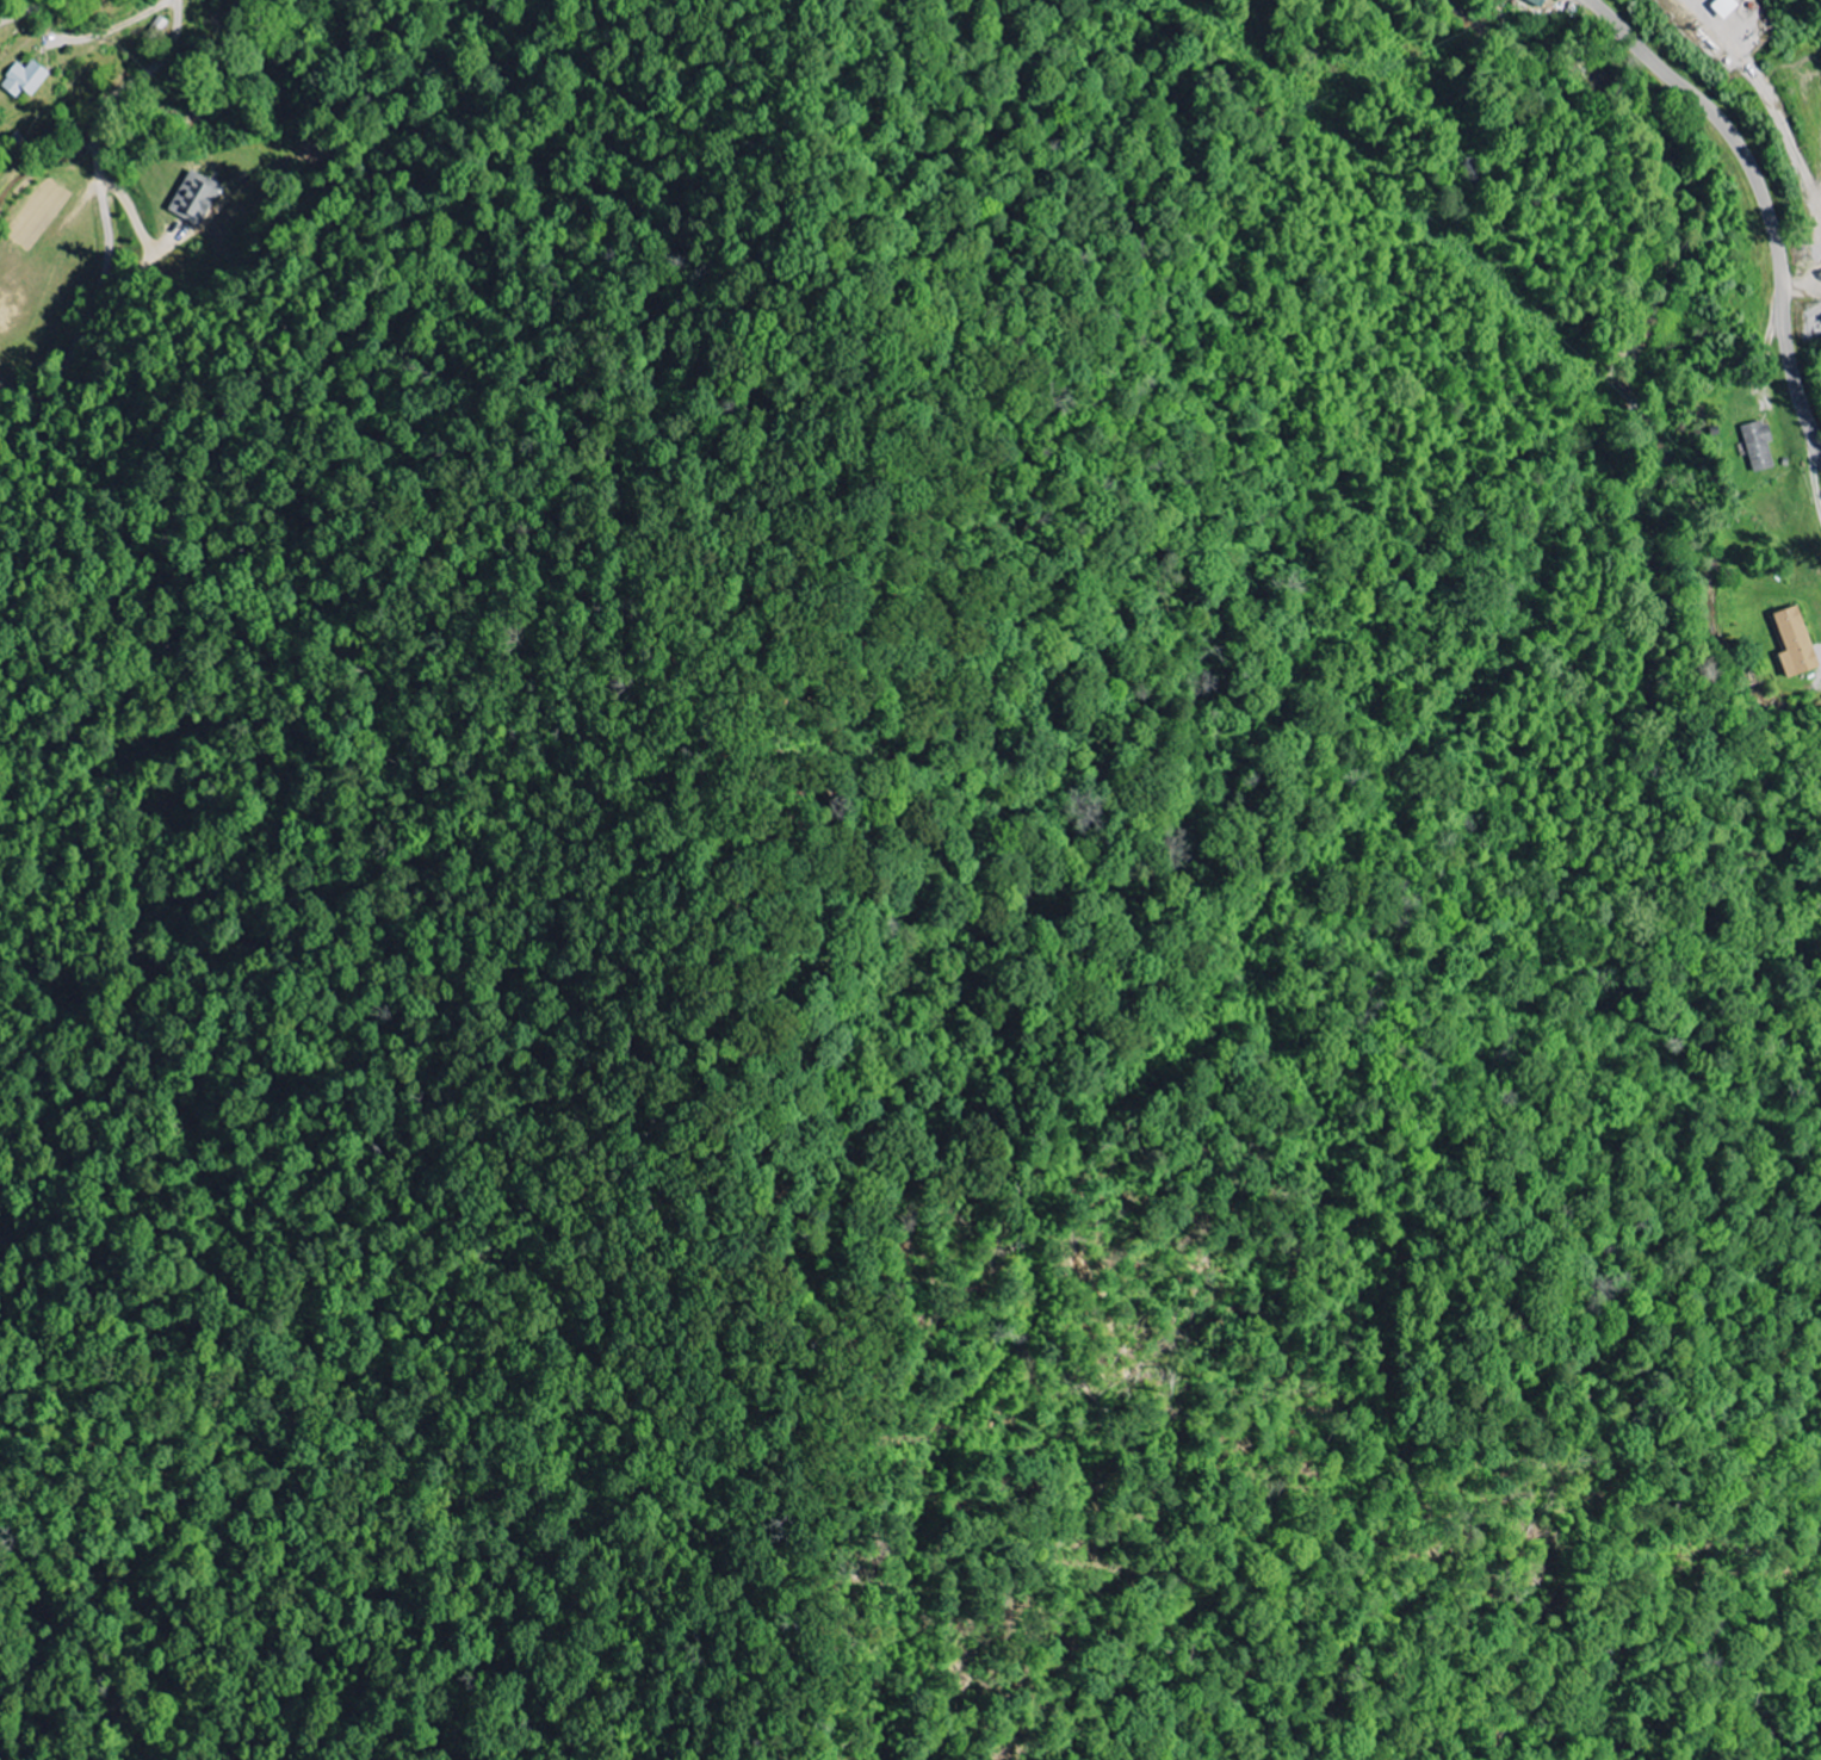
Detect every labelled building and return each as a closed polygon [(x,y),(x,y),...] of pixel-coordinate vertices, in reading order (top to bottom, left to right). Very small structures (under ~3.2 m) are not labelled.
[(27,69),(19,63),(1,86),(18,99),(25,91),(34,98),(52,74),(34,60),(27,69)] [(172,213),(205,228),(224,186),(190,171),(172,213)] [(1756,474),(1778,469),(1772,444),(1777,443),(1772,422),(1745,428),(1756,474)] [(1790,680),(1820,670),(1820,663),(1802,607),(1775,617),(1787,654),(1782,656),(1790,680)]
